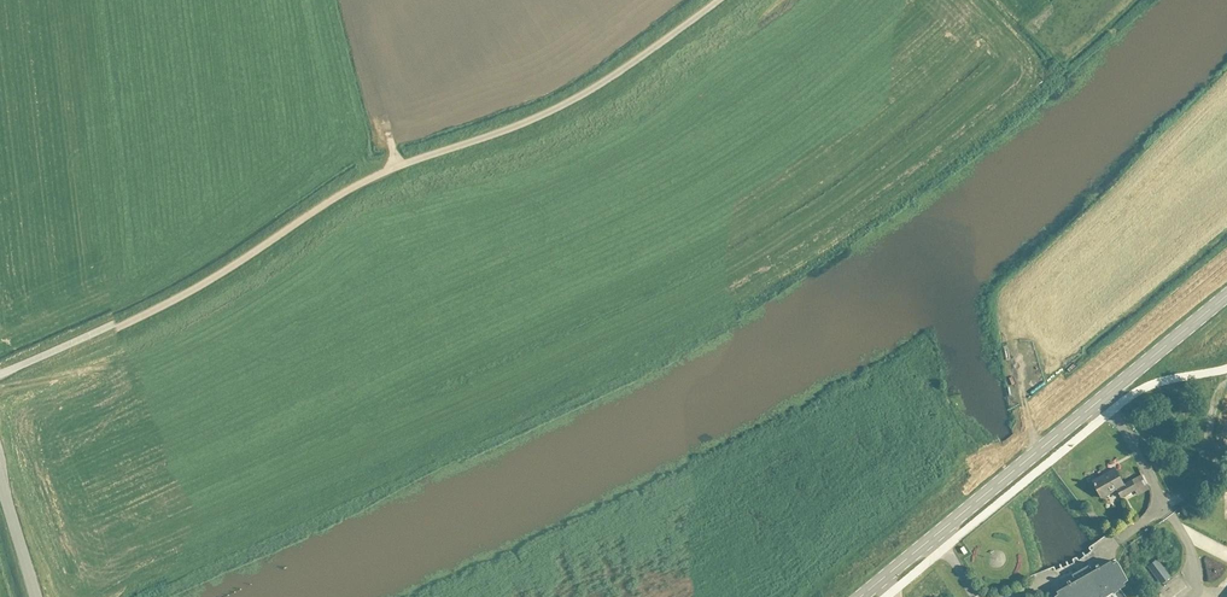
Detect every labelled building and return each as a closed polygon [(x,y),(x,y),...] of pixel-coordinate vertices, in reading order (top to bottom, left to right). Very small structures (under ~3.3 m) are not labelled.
[(1040,304),(1050,302),(1049,295),(1038,297),(1040,304)] [(1052,302),(1038,308),(1041,313),(1055,307),(1052,302)] [(1136,490),(1131,481),(1123,485),(1115,469),(1092,482),(1101,499),(1117,490),(1121,498),(1136,490)] [(1155,558),(1146,566),(1160,583),(1169,575),(1155,558)] [(1056,596),(1107,596),(1119,588),(1128,581),(1117,563),(1093,572),(1089,566),(1072,576),(1076,582),(1056,596)]
